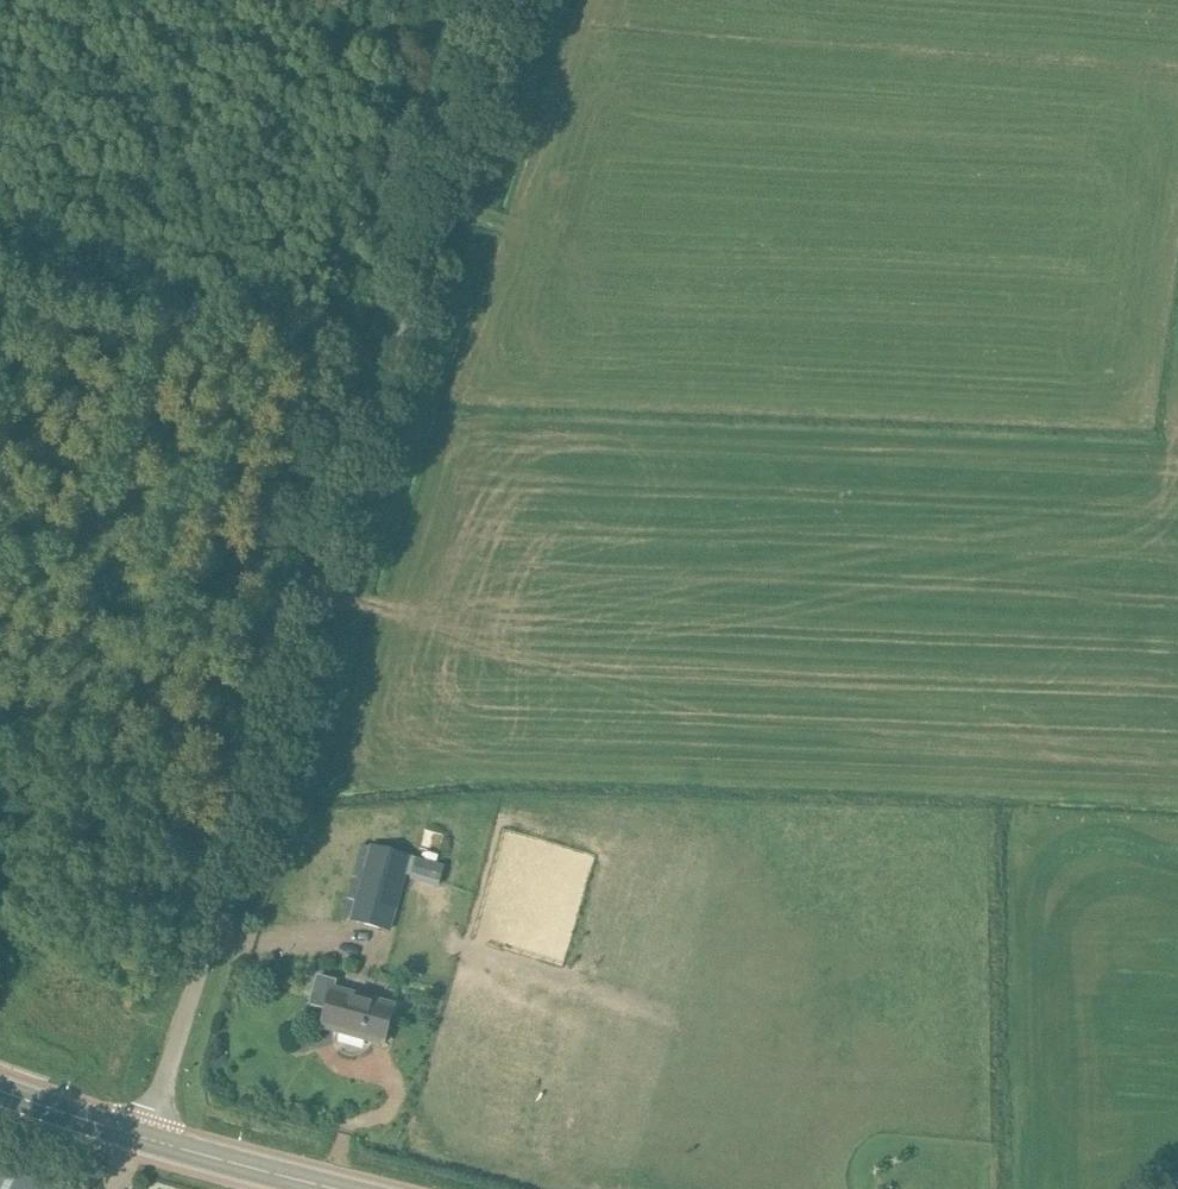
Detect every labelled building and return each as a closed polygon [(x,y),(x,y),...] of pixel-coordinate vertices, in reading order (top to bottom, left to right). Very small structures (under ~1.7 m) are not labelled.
[(414,858),(374,847),(365,883),(357,881),(351,901),(360,903),(355,922),(394,932),(414,858)] [(395,989),(348,975),(343,992),(334,989),(324,1025),(359,1035),(358,1038),(384,1045),(395,1006),(390,1005),(395,989)] [(0,1163),(0,1188),(56,1188),(0,1163)]
